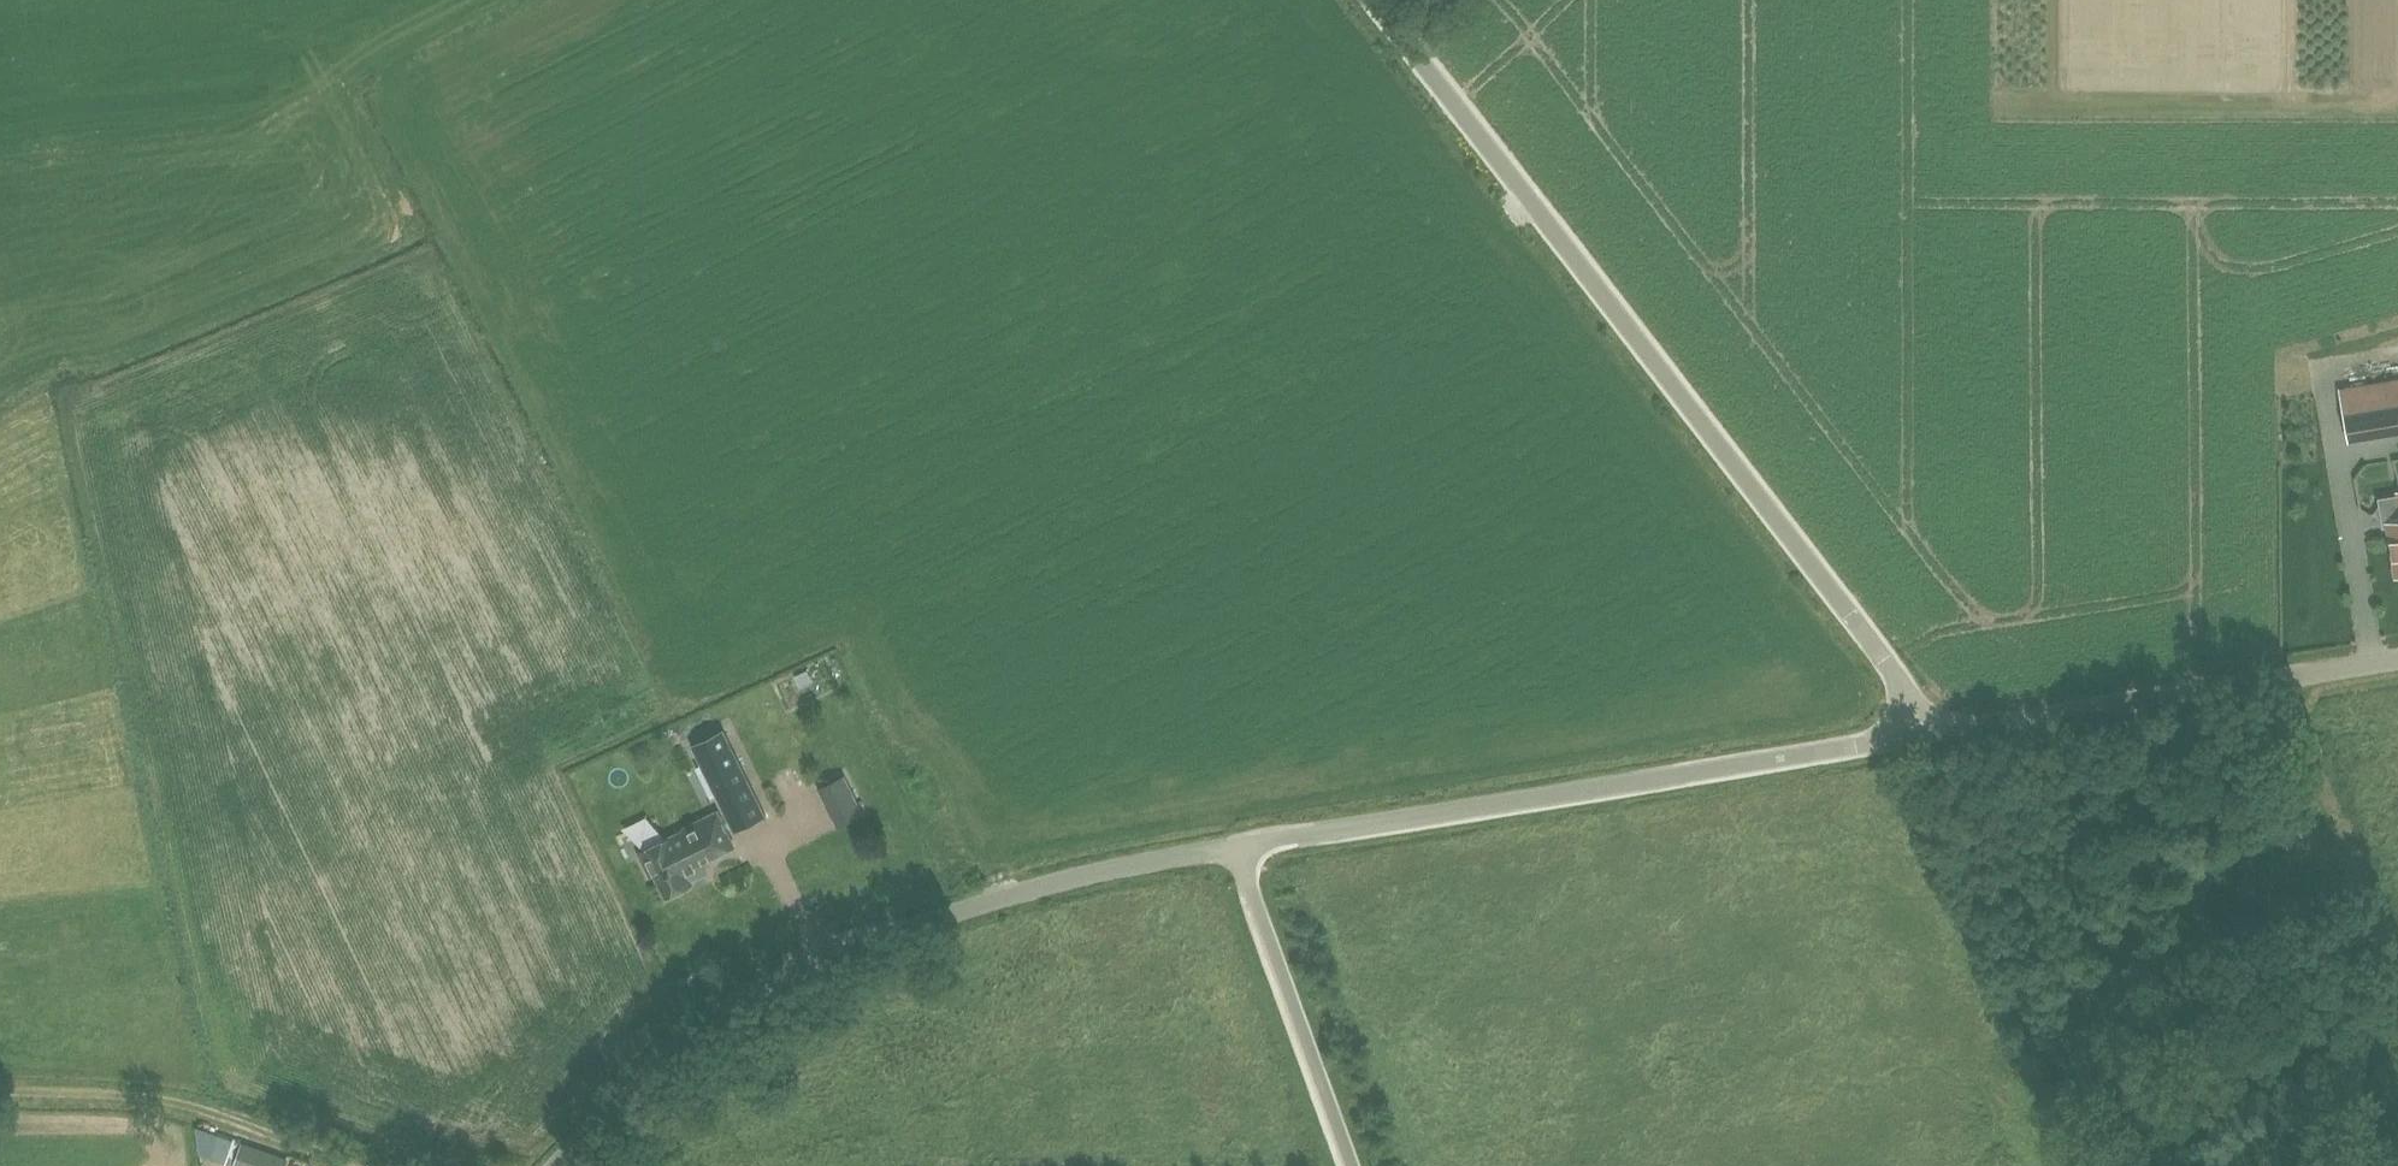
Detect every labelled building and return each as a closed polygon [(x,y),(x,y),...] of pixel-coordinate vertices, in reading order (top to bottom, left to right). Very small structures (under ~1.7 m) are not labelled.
[(2338,389),(2347,441),(2397,432),(2397,378),(2338,389)] [(2396,573),(2397,572),(2397,522),(2388,524),(2396,573)] [(795,676),(800,685),(811,680),(807,670),(795,676)] [(1932,790),(1944,789),(1943,772),(1931,773),(1932,790)] [(824,801),(850,788),(843,775),(818,788),(824,801)] [(655,873),(666,894),(671,891),(675,893),(682,889),(683,886),(691,882),(688,876),(699,871),(700,874),(706,870),(701,859),(720,850),(713,837),(726,831),(716,811),(701,819),(703,823),(670,839),(669,837),(638,852),(650,875),(655,873)] [(218,1136),(215,1147),(237,1154),(233,1165),(286,1165),(289,1158),(241,1141),(241,1142),(219,1135),(218,1136)]
